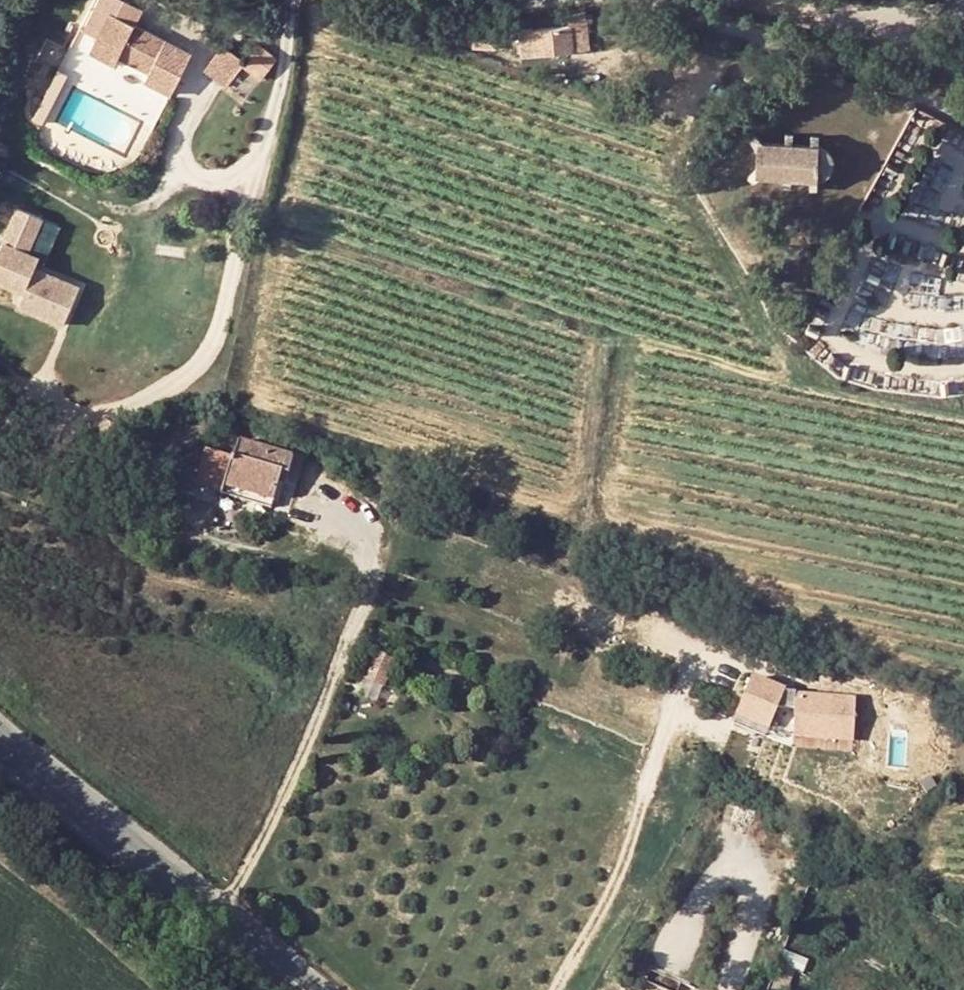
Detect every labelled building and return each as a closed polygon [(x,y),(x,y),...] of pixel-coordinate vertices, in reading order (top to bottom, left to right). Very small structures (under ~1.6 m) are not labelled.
[(115,2),(138,18),(142,9),(122,0),(116,0),(115,2)] [(134,27),(138,18),(115,2),(109,15),(134,27)] [(71,46),(116,68),(120,60),(149,74),(145,83),(169,94),(189,54),(109,15),(99,36),(81,28),(71,46)] [(567,18),(568,31),(569,57),(587,56),(585,17),(567,18)] [(532,34),(533,59),(569,57),(568,31),(532,34)] [(533,59),(532,34),(516,35),(518,61),(533,59)] [(274,63),(257,49),(243,70),(260,82),(274,63)] [(221,54),(211,69),(233,84),(243,70),(221,54)] [(226,92),(233,84),(211,69),(205,77),(226,92)] [(828,155),(821,150),(758,148),(757,163),(756,178),(795,181),(817,182),(826,181),(830,175),(833,169),(832,160),(828,155)] [(17,209),(0,251),(0,285),(24,294),(18,309),(63,328),(79,291),(34,273),(22,268),(27,256),(42,219),(17,209)] [(43,217),(34,247),(51,252),(60,222),(43,217)] [(39,261),(27,256),(22,268),(34,273),(39,261)] [(261,484),(259,493),(275,496),(279,474),(285,475),(289,456),(236,444),(234,456),(204,450),(196,487),(226,494),(227,488),(229,478),(261,484)] [(261,484),(229,478),(227,488),(259,493),(261,484)] [(393,666),(376,660),(367,681),(384,688),(393,666)] [(736,714),(769,728),(777,707),(794,710),(792,736),(853,740),(855,700),(783,696),(784,691),(751,678),(736,714)] [(769,728),(736,714),(732,724),(765,737),(769,728)] [(769,979),(785,987),(790,978),(772,969),(769,979)] [(785,987),(769,979),(765,989),(784,989),(785,987)]
